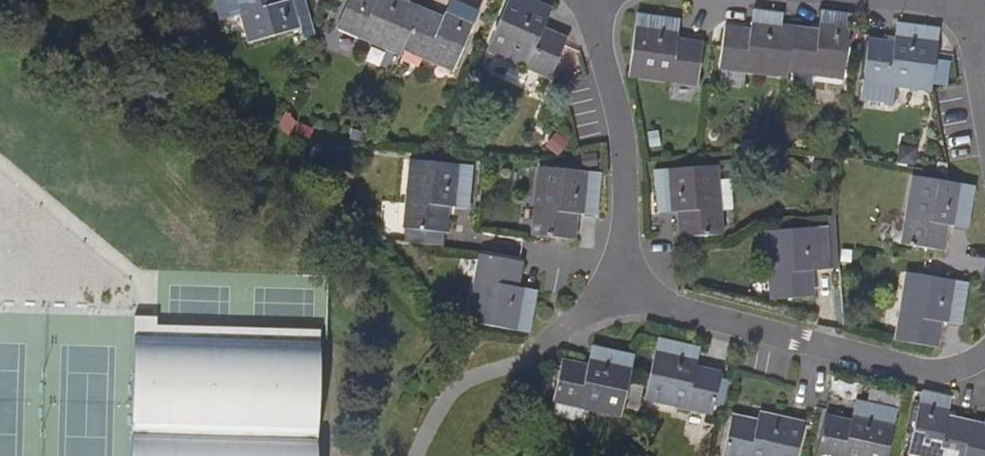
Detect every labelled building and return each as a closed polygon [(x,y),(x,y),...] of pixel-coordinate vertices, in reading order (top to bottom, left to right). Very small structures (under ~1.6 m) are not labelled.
[(219,18),(240,13),(247,42),(293,30),(297,42),(311,38),(301,0),(291,0),(280,3),(279,0),(215,0),(219,18)] [(399,54),(402,49),(418,12),(407,7),(410,0),(378,0),(377,2),(372,0),(350,0),(338,29),(399,54)] [(486,50),(549,78),(564,43),(542,33),(550,12),(521,0),(507,0),(486,50)] [(441,22),(418,12),(402,49),(453,71),(479,14),(450,2),(441,22)] [(720,69),(786,78),(788,72),(793,30),(781,29),(782,14),(752,11),(748,32),(726,29),(720,69)] [(818,34),(793,30),(788,72),(844,79),(851,17),(820,13),(818,34)] [(635,16),(627,75),(695,84),(699,46),(674,43),(678,22),(635,16)] [(867,43),(860,101),(892,105),(894,86),(931,90),(938,31),(895,25),(893,46),(867,43)] [(408,164),(402,232),(441,236),(443,210),(466,211),(470,169),(408,164)] [(714,168),(655,171),(657,214),(678,213),(679,238),(718,236),(714,168)] [(538,169),(532,237),(572,241),(574,216),(594,217),(598,174),(538,169)] [(973,187),(913,176),(901,244),(940,251),(945,226),(966,230),(973,187)] [(826,225),(766,229),(772,298),(810,295),(809,270),(829,268),(826,225)] [(468,323),(528,334),(536,292),(514,288),(518,263),(479,257),(468,323)] [(908,274),(896,341),(934,349),(934,347),(938,324),(959,327),(967,284),(908,274)] [(133,455),(319,455),(322,339),(135,336),(133,455)] [(699,349),(657,340),(646,400),(714,413),(721,375),(695,369),(699,349)] [(562,364),(553,402),(556,403),(554,412),(557,419),(574,423),(584,416),(586,409),(621,416),(633,357),(591,349),(586,369),(562,364)] [(919,455),(963,455),(969,424),(946,420),(949,399),(921,393),(908,454),(919,455)] [(816,455),(817,455),(888,455),(897,413),(855,403),(850,424),(824,419),(816,455)] [(969,424),(963,455),(984,455),(984,413),(982,427),(969,424)] [(725,455),(797,455),(803,425),(760,416),(758,423),(732,419),(725,455)]
